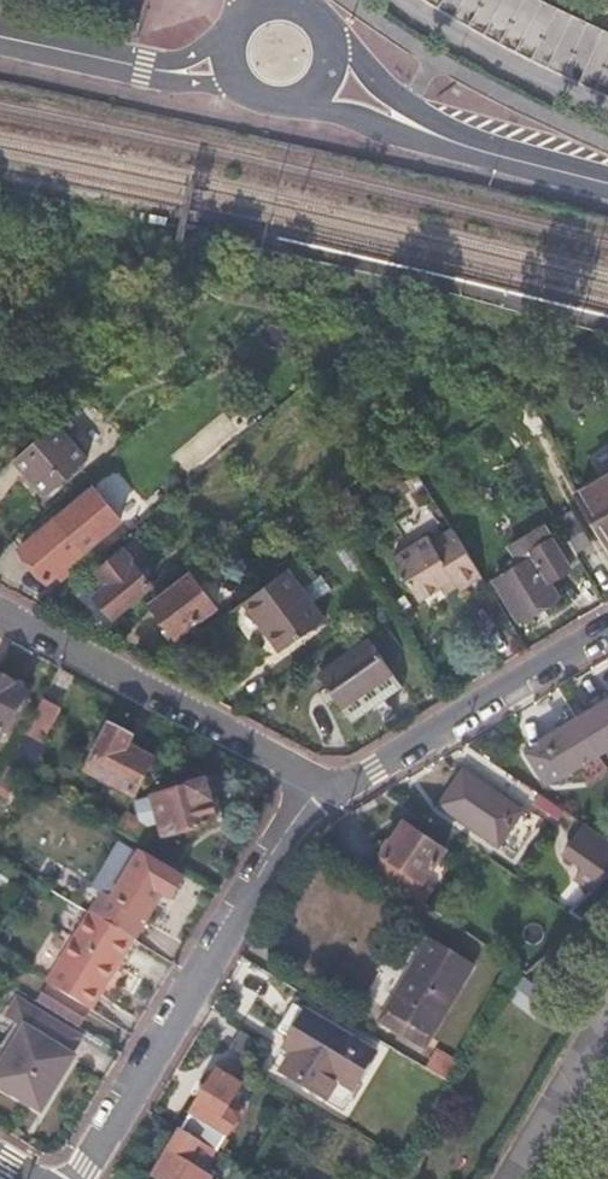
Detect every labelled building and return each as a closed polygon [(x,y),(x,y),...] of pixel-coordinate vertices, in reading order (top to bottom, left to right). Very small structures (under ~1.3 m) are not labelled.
[(453,16),(483,34),(513,50),(559,73),(606,94),(607,95),(607,34),(576,20),(538,0),(427,0),(453,16)] [(88,461),(56,424),(14,460),(47,497),(88,461)] [(579,494),(607,544),(607,477),(579,494)] [(89,486),(16,548),(44,581),(117,520),(89,486)] [(572,511),(555,521),(575,554),(592,544),(572,511)] [(432,540),(394,563),(420,606),(440,594),(455,585),(460,594),(484,580),(455,533),(435,545),(432,540)] [(527,563),(496,581),(519,621),(558,598),(549,582),(569,570),(550,539),(523,555),(527,563)] [(122,548),(94,570),(107,585),(93,596),(111,617),(151,584),(122,548)] [(289,569),(244,602),(280,653),(327,620),(289,569)] [(191,575),(152,604),(177,635),(214,606),(191,575)] [(460,594),(455,585),(440,594),(446,602),(460,594)] [(374,641),(323,676),(353,723),(405,688),(374,641)] [(4,732),(25,694),(11,687),(13,683),(0,676),(0,730),(4,732)] [(576,718),(597,751),(607,744),(607,698),(576,718)] [(63,711),(45,701),(9,767),(31,780),(47,749),(43,747),(63,711)] [(542,739),(543,741),(526,752),(544,783),(597,751),(576,718),(542,739)] [(133,741),(111,729),(87,771),(134,797),(153,764),(128,749),(133,741)] [(520,810),(460,768),(436,804),(495,845),(520,810)] [(202,784),(137,801),(141,822),(125,813),(116,830),(177,866),(185,851),(160,836),(160,834),(220,821),(214,799),(206,800),(202,784)] [(381,853),(384,855),(373,871),(424,907),(435,891),(421,882),(444,848),(405,820),(381,853)] [(584,869),(575,882),(591,893),(569,914),(582,922),(607,898),(607,843),(583,826),(564,855),(584,869)] [(183,883),(140,857),(113,900),(116,903),(104,922),(132,939),(144,921),(145,922),(161,896),(171,902),(183,883)] [(91,914),(74,942),(117,968),(101,995),(112,1001),(145,947),(132,939),(104,922),(91,914)] [(117,968),(74,942),(46,986),(91,1012),(101,995),(117,968)] [(472,971),(429,945),(380,1027),(423,1053),(472,971)] [(523,977),(508,996),(535,1018),(551,998),(523,977)] [(91,1012),(46,986),(36,1003),(80,1030),(91,1012)] [(22,1005),(11,1023),(22,1029),(8,1052),(0,1047),(0,1087),(41,1112),(61,1080),(58,1078),(72,1056),(70,1055),(80,1040),(22,1005)] [(279,1034),(299,1046),(281,1074),(316,1095),(324,1082),(334,1088),(343,1073),(359,1082),(374,1057),(296,1008),(279,1034)] [(463,1070),(437,1055),(428,1070),(453,1086),(463,1070)] [(219,1071),(216,1074),(191,1116),(186,1112),(178,1125),(183,1128),(181,1132),(208,1148),(217,1153),(241,1114),(229,1106),(240,1087),(236,1084),(237,1080),(237,1075),(235,1072),(232,1069),(227,1068),(223,1068),(219,1071)] [(181,1132),(152,1178),(212,1178),(213,1177),(197,1167),(208,1148),(181,1132)]
